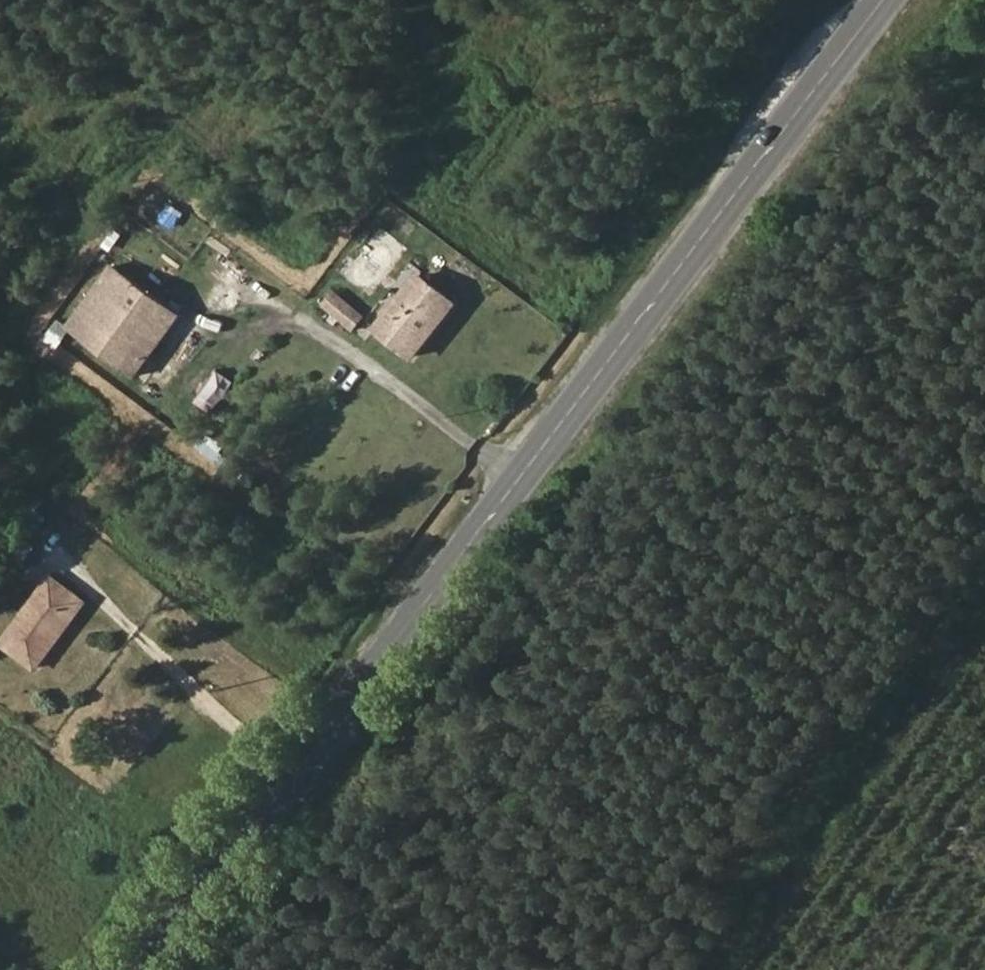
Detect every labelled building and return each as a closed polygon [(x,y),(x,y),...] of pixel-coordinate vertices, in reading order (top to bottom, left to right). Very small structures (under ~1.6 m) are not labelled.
[(117,264),(71,325),(137,375),(184,314),(117,264)] [(460,303),(421,273),(377,328),(416,358),(460,303)] [(87,606),(53,578),(1,643),(37,670),(87,606)]
